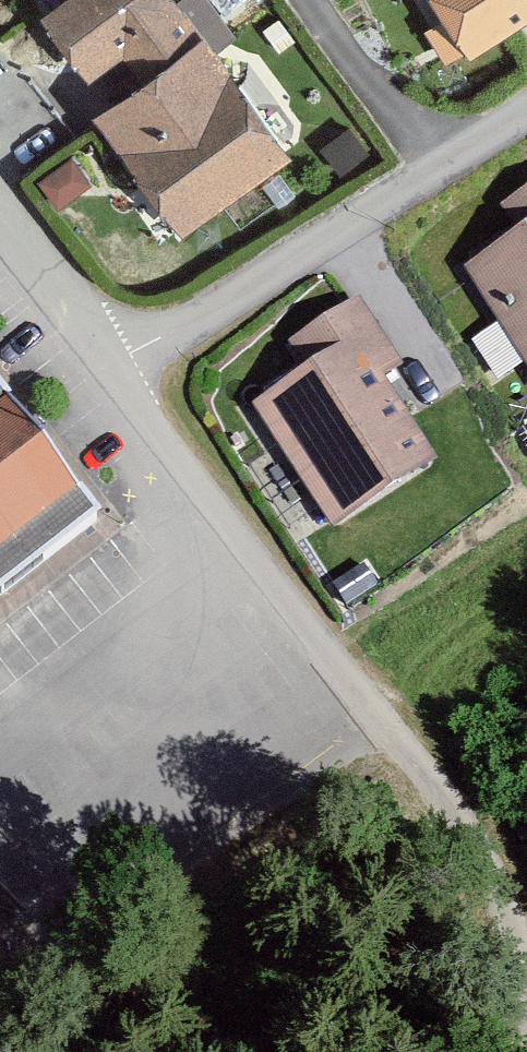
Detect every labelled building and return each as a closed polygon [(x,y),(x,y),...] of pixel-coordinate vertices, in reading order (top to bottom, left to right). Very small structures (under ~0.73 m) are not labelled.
[(173,0),(64,0),(49,11),(90,66),(123,42),(149,79),(103,112),(183,221),(282,149),(173,0)] [(472,44),(526,9),(526,0),(444,0),(472,44)] [(450,246),(517,357),(526,351),(526,200),(450,246)] [(314,339),(237,385),(303,496),(397,441),(342,349),(359,339),(326,283),(293,303),(314,339)] [(68,499),(0,401),(0,545),(68,499)]
